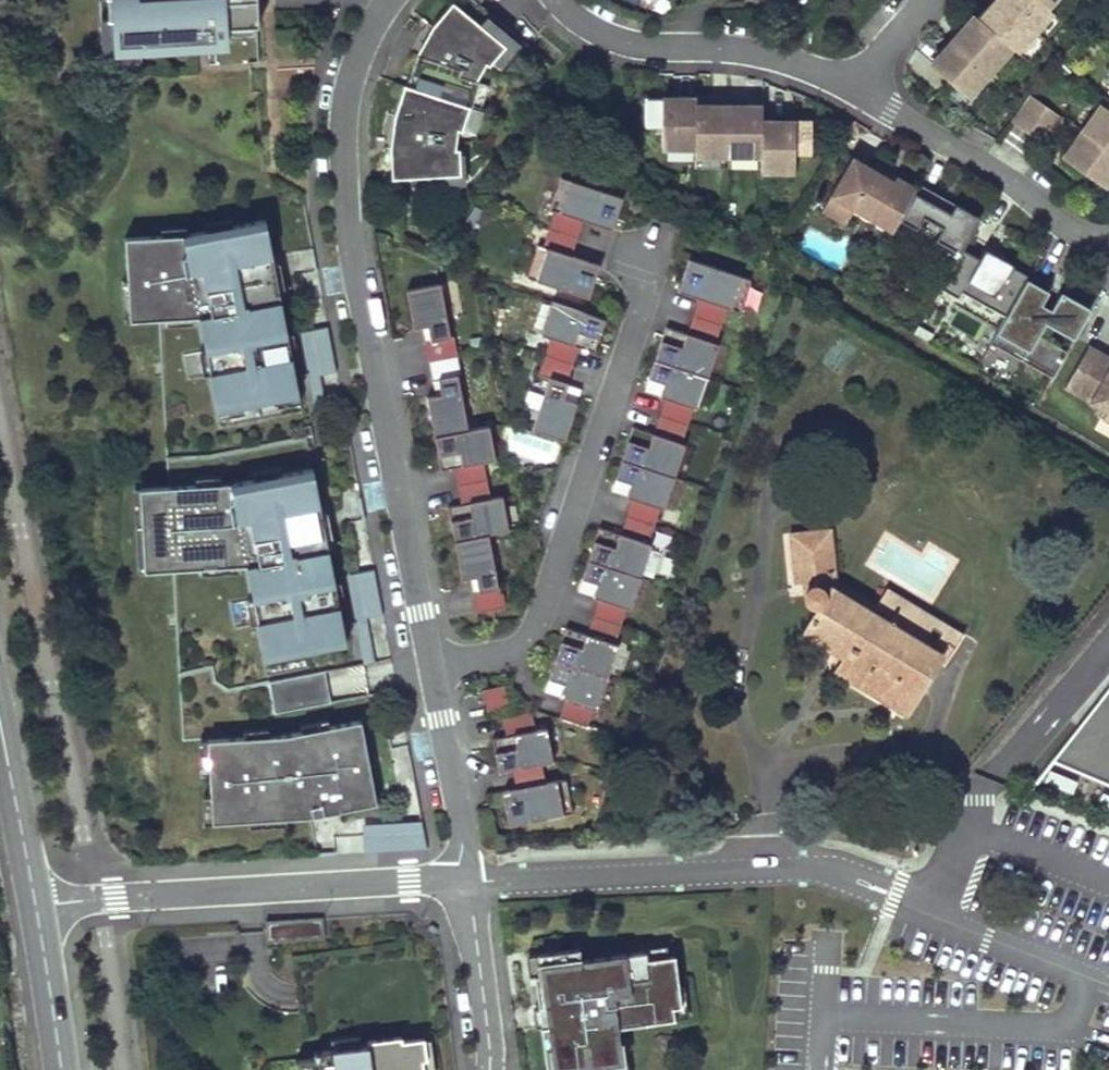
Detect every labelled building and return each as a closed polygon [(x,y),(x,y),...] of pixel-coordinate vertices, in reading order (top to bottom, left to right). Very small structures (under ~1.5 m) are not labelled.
[(97,17),(110,17),(111,47),(167,44),(167,39),(177,38),(177,44),(193,43),(192,38),(204,37),(205,42),(206,42),(206,41),(223,42),(222,26),(252,25),(251,0),(96,0),(97,17)] [(484,112),(493,85),(497,79),(525,46),(476,4),(479,0),(451,0),(449,2),(430,28),(452,47),(443,64),(413,54),(400,84),(390,115),(420,125),(418,144),(385,146),(387,178),(456,183),(455,149),(451,149),(454,129),(457,131),(465,106),(484,112)] [(970,11),(972,13),(977,18),(979,19),(996,0),(980,0),(979,1),(970,11)] [(979,19),(1009,46),(1014,50),(1031,30),(1027,26),(997,0),(996,0),(979,19)] [(1027,26),(1031,30),(1049,10),(1044,6),(1037,0),(997,0),(1027,26)] [(960,26),(950,38),(955,42),(977,18),(972,13),(960,26)] [(977,18),(955,42),(987,71),(1009,46),(979,19),(977,18)] [(430,28),(413,54),(443,64),(452,47),(430,28)] [(937,53),(928,63),(933,67),(955,42),(950,38),(937,53)] [(955,42),(933,67),(965,96),(987,71),(955,42)] [(658,123),(657,142),(690,143),(692,108),(692,102),(659,100),(660,93),(643,92),(641,122),(658,123)] [(692,102),(693,95),(660,93),(659,100),(692,102)] [(707,95),(693,95),(692,102),(692,108),(725,110),(726,104),(726,96),(707,95)] [(1031,96),(1012,123),(1025,132),(1044,105),(1031,96)] [(742,105),(726,104),(725,110),(759,112),(759,106),(742,105)] [(1108,150),(1108,110),(1106,108),(1100,104),(1081,131),(1108,150)] [(1058,115),(1044,105),(1025,132),(1039,142),(1058,115)] [(690,143),(689,151),(723,152),(725,110),(692,108),(690,143)] [(725,110),(723,152),(756,154),(758,127),(758,121),(759,112),(725,110)] [(390,115),(385,146),(418,144),(420,125),(390,115)] [(791,123),(758,121),(758,127),(790,129),(791,123)] [(756,154),(756,169),(788,171),(789,152),(806,153),(808,124),(791,123),(790,129),(758,127),(756,154)] [(1081,131),(1062,158),(1103,187),(1108,178),(1108,150),(1081,131)] [(874,169),(851,155),(828,194),(852,208),(862,192),(879,202),(869,218),(891,231),(898,219),(913,192),(916,187),(895,175),(892,179),(874,169)] [(877,164),(874,169),(892,179),(895,175),(877,164)] [(942,197),(919,183),(916,187),(913,192),(948,212),(953,203),(942,197)] [(546,220),(539,238),(567,247),(573,230),(602,239),(614,208),(552,185),(540,218),(546,220)] [(862,192),(852,208),(869,218),(879,202),(862,192)] [(979,217),(953,203),(948,212),(913,192),(898,219),(915,228),(958,253),(979,217)] [(828,194),(820,208),(844,222),(852,208),(828,194)] [(190,233),(127,234),(131,319),(158,318),(202,315),(216,406),(300,394),(281,302),(263,220),(190,233)] [(915,228),(911,235),(955,260),(958,253),(915,228)] [(567,247),(539,238),(533,255),(528,254),(516,286),(578,308),(589,275),(561,265),(567,247)] [(745,291),(684,270),(673,303),(694,310),(688,328),(715,337),(722,319),(735,324),(745,291)] [(1025,279),(989,343),(1050,378),(1065,351),(1037,335),(1044,323),(1072,339),(1088,309),(1081,305),(1085,298),(1073,292),(1069,298),(1060,293),(1056,297),(1049,309),(1039,304),(1047,291),(1025,279)] [(1056,297),(1047,291),(1039,304),(1049,309),(1056,297)] [(437,292),(404,299),(411,338),(419,336),(425,335),(428,350),(422,351),(425,371),(455,365),(451,345),(448,346),(437,292)] [(545,347),(539,365),(567,374),(573,357),(589,362),(599,330),(546,312),(536,344),(545,347)] [(202,315),(158,318),(169,484),(224,482),(313,469),(300,394),(216,406),(202,315)] [(328,325),(302,328),(308,376),(333,373),(328,325)] [(715,337),(688,328),(681,345),(660,338),(650,369),(702,387),(713,356),(710,355),(715,337)] [(425,335),(419,336),(422,351),(428,350),(425,335)] [(1088,344),(1063,387),(1106,411),(1108,413),(1108,356),(1088,344)] [(455,365),(425,371),(429,390),(436,389),(438,404),(432,406),(424,407),(431,444),(465,438),(456,386),(459,385),(455,365)] [(567,374),(539,365),(532,384),(543,388),(527,438),(560,449),(572,413),(558,409),(563,394),(563,393),(561,392),(567,374)] [(702,387),(650,369),(644,387),(659,392),(655,405),(661,407),(654,426),(682,435),(688,418),(691,419),(702,387)] [(644,387),(639,400),(655,405),(659,392),(644,387)] [(436,389),(429,390),(432,406),(438,404),(436,389)] [(572,413),(576,399),(563,394),(558,409),(572,413)] [(682,435),(654,426),(648,444),(627,437),(616,468),(668,485),(679,454),(676,453),(682,435)] [(465,438),(431,444),(439,481),(451,479),(453,494),(480,488),(478,470),(490,468),(483,434),(465,438)] [(668,485),(616,468),(610,485),(625,490),(621,504),(627,505),(621,524),(649,534),(654,516),(658,518),(668,485)] [(169,484),(139,485),(146,566),(169,565),(175,565),(230,563),(236,660),(346,642),(326,545),(313,469),(224,482),(169,484)] [(610,485),(606,498),(621,504),(625,490),(610,485)] [(480,488),(453,494),(457,511),(443,514),(450,547),(482,541),(503,538),(496,504),(484,506),(480,488)] [(929,666),(827,588),(835,577),(836,522),(793,522),(793,572),(803,573),(802,597),(807,601),(814,603),(796,627),(831,654),(823,665),(891,716),(929,666)] [(649,534),(621,524),(614,542),(593,535),(582,566),(635,584),(646,552),(642,552),(649,534)] [(471,620),(499,615),(496,594),(493,595),(482,541),(450,547),(457,586),(464,585),(471,584),(473,598),(467,599),(471,620)] [(175,565),(169,565),(180,737),(207,736),(270,731),(361,720),(356,696),(330,701),(324,671),(350,667),(346,642),(236,660),(230,563),(175,565)] [(635,584),(582,566),(577,583),(592,588),(587,602),(593,604),(587,623),(615,632),(621,615),(624,616),(635,584)] [(929,666),(933,669),(957,637),(881,585),(868,601),(835,577),(827,588),(929,666)] [(577,583),(572,597),(587,602),(592,588),(577,583)] [(471,584),(464,585),(467,599),(473,598),(471,584)] [(615,632),(587,623),(580,641),(559,634),(549,665),(601,682),(612,651),(608,650),(615,632)] [(369,633),(356,635),(361,660),(374,658),(369,633)] [(601,682),(549,665),(542,684),(557,689),(553,702),(559,704),(553,722),(581,731),(587,713),(590,715),(601,682)] [(1049,760),(1108,786),(1108,683),(1049,760)] [(542,684),(538,697),(553,702),(557,689),(542,684)] [(497,693),(475,697),(480,719),(501,714),(497,693)] [(483,742),(490,776),(504,774),(533,768),(545,766),(539,732),(527,734),(523,716),(494,721),(497,740),(483,742)] [(207,736),(211,818),(294,814),(307,814),(377,802),(361,720),(270,731),(207,736)] [(533,768),(504,774),(507,789),(493,792),(499,826),(563,814),(557,784),(537,788),(533,768)] [(1074,789),(1077,776),(1048,769),(1045,782),(1074,789)] [(363,820),(364,850),(425,848),(424,819),(363,820)] [(265,941),(322,938),(321,917),(264,921),(265,941)] [(613,943),(593,945),(595,956),(615,954),(613,943)] [(577,947),(536,953),(539,974),(544,998),(551,1005),(554,1024),(539,1026),(543,1056),(545,1069),(615,1069),(614,1062),(620,1061),(616,1026),(673,1018),(671,1007),(679,1005),(673,955),(645,958),(644,950),(615,954),(595,956),(579,958),(577,947)] [(539,974),(533,975),(539,1026),(554,1024),(551,1005),(544,998),(539,974)] [(358,1034),(330,1038),(331,1049),(359,1045),(358,1034)] [(331,1049),(312,1052),(313,1057),(293,1060),(295,1069),(422,1069),(421,1059),(425,1059),(423,1038),(400,1040),(400,1036),(365,1040),(366,1044),(359,1045),(331,1049)]
